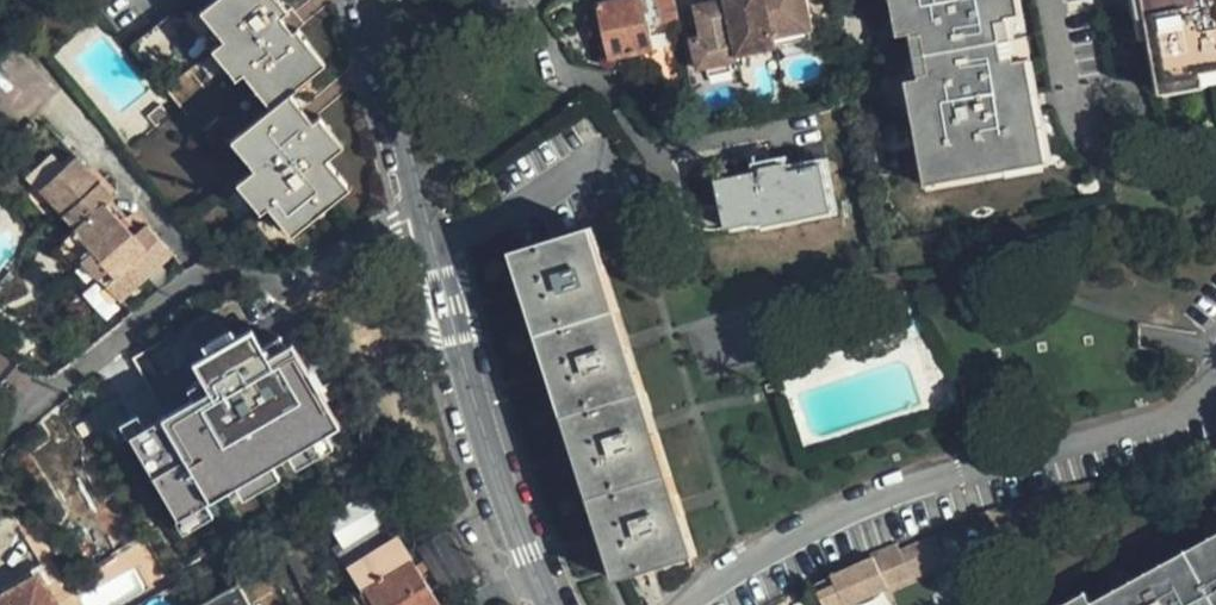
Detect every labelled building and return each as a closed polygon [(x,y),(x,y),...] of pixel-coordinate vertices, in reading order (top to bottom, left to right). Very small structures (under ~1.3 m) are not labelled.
[(291,235),(350,187),(327,159),(343,146),(319,115),(312,120),(290,92),(326,64),(296,28),(293,31),(281,16),(289,9),(281,0),(214,0),(202,10),(194,0),(185,0),(130,45),(166,88),(212,50),(235,79),(243,72),(271,107),(231,140),(255,168),(237,183),(260,212),(267,206),(291,235)] [(586,9),(591,37),(601,35),(606,66),(652,56),(646,31),(658,29),(653,0),(633,0),(586,9)] [(658,29),(673,26),(671,15),(668,0),(653,0),(658,29)] [(803,34),(796,0),(699,0),(701,10),(690,12),(697,43),(688,45),(694,74),(702,72),(725,67),(731,65),(730,60),(728,50),(803,34)] [(890,31),(897,30),(910,27),(905,7),(898,8),(897,0),(884,0),(890,31)] [(932,176),(1034,155),(1022,99),(1017,100),(1011,74),(999,77),(986,13),(999,10),(997,0),(897,0),(898,8),(905,7),(910,27),(923,25),(936,91),(922,93),(928,119),(921,120),(932,176)] [(999,10),(986,13),(999,77),(1011,74),(1017,100),(1022,99),(1034,155),(932,176),(921,120),(928,119),(922,93),(903,97),(922,192),(1052,167),(1032,66),(1016,70),(1003,8),(1017,5),(1016,0),(997,0),(999,10)] [(1148,57),(1157,103),(1206,94),(1205,86),(1215,84),(1215,0),(1127,0),(1139,59),(1148,57)] [(910,27),(922,93),(936,91),(923,25),(910,27)] [(803,34),(728,50),(730,60),(806,44),(803,34)] [(725,67),(702,72),(704,81),(711,80),(727,76),(725,67)] [(28,176),(40,189),(64,167),(53,154),(28,176)] [(62,239),(119,301),(172,252),(147,224),(135,235),(106,203),(114,196),(77,155),(40,189),(75,227),(62,239)] [(763,159),(747,162),(750,175),(766,172),(763,159)] [(719,217),(722,233),(751,227),(759,229),(760,232),(782,228),(830,218),(827,201),(820,169),(796,174),(789,175),(783,169),(766,172),(750,175),(751,178),(712,186),(718,211),(719,217)] [(618,582),(689,558),(648,431),(585,233),(513,257),(618,582)] [(341,432),(294,348),(268,363),(252,334),(192,368),(209,397),(130,442),(178,525),(341,432)] [(375,533),(387,526),(408,514),(403,506),(391,485),(323,524),(340,554),(375,533)] [(1090,588),(1084,577),(1031,604),(1215,604),(1215,523),(1090,588)] [(349,570),(396,542),(387,526),(375,533),(340,554),(349,570)] [(480,575),(451,532),(419,553),(426,563),(448,596),(480,575)] [(349,570),(363,593),(370,604),(433,604),(396,542),(349,570)] [(898,549),(873,562),(885,586),(910,573),(898,549)] [(836,581),(848,604),(851,604),(884,588),(885,586),(873,562),(836,581)] [(0,598),(0,604),(54,604),(35,571),(4,588),(7,594),(0,598)] [(848,604),(836,581),(816,592),(824,604),(847,604),(848,604)] [(240,587),(205,604),(250,604),(240,587)]
